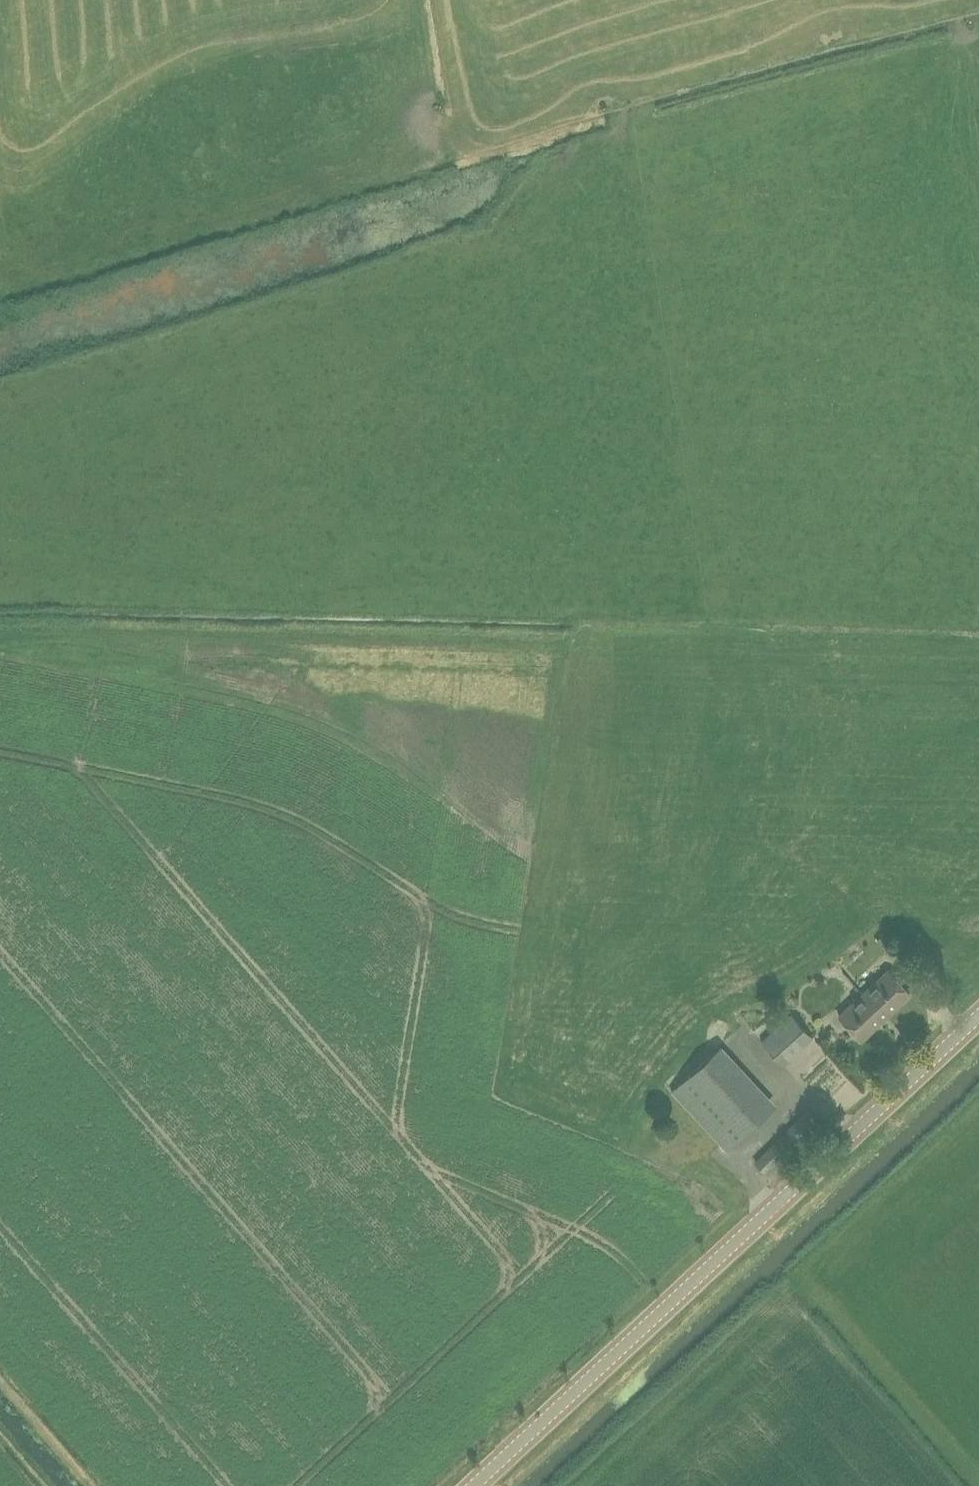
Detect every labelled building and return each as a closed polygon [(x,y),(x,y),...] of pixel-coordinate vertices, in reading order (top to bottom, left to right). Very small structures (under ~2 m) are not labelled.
[(886,1017),(911,993),(889,970),(868,990),(861,983),(856,987),(863,994),(886,1017)] [(863,994),(841,1016),(863,1039),(886,1017),(863,994)] [(785,1065),(815,1037),(792,1014),(763,1041),(785,1065)] [(935,1047),(952,1035),(948,1029),(931,1040),(935,1047)] [(726,1151),(770,1110),(715,1052),(671,1093),(726,1151)] [(766,1172),(818,1122),(808,1111),(756,1162),(766,1172)]
